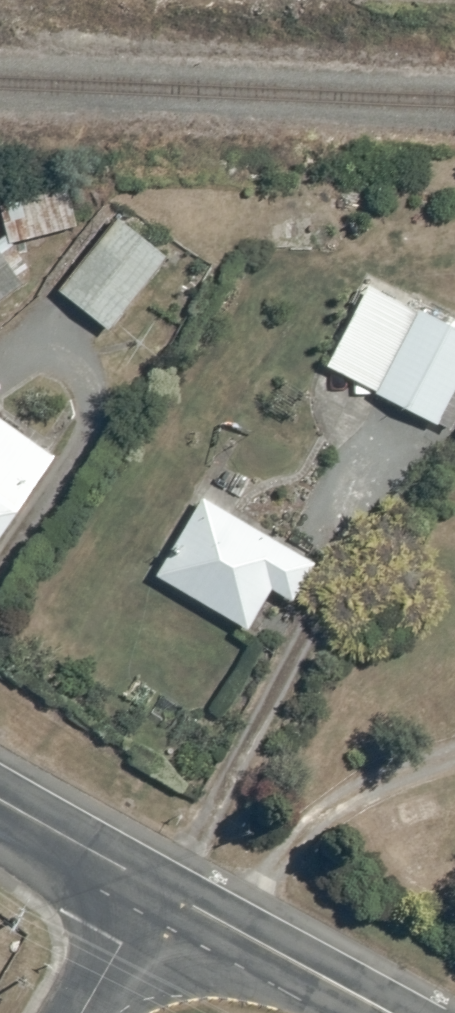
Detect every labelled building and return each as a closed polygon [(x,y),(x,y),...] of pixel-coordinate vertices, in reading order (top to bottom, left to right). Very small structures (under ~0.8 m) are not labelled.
[(128,203),(60,283),(117,330),(184,248),(128,203)] [(22,275),(34,267),(14,237),(2,244),(0,240),(0,306),(30,287),(22,275)] [(326,368),(444,426),(454,404),(454,321),(369,278),(326,368)] [(59,459),(15,430),(5,446),(0,443),(0,549),(59,459)] [(322,561),(206,491),(163,571),(254,626),(278,585),(299,598),(322,561)]
